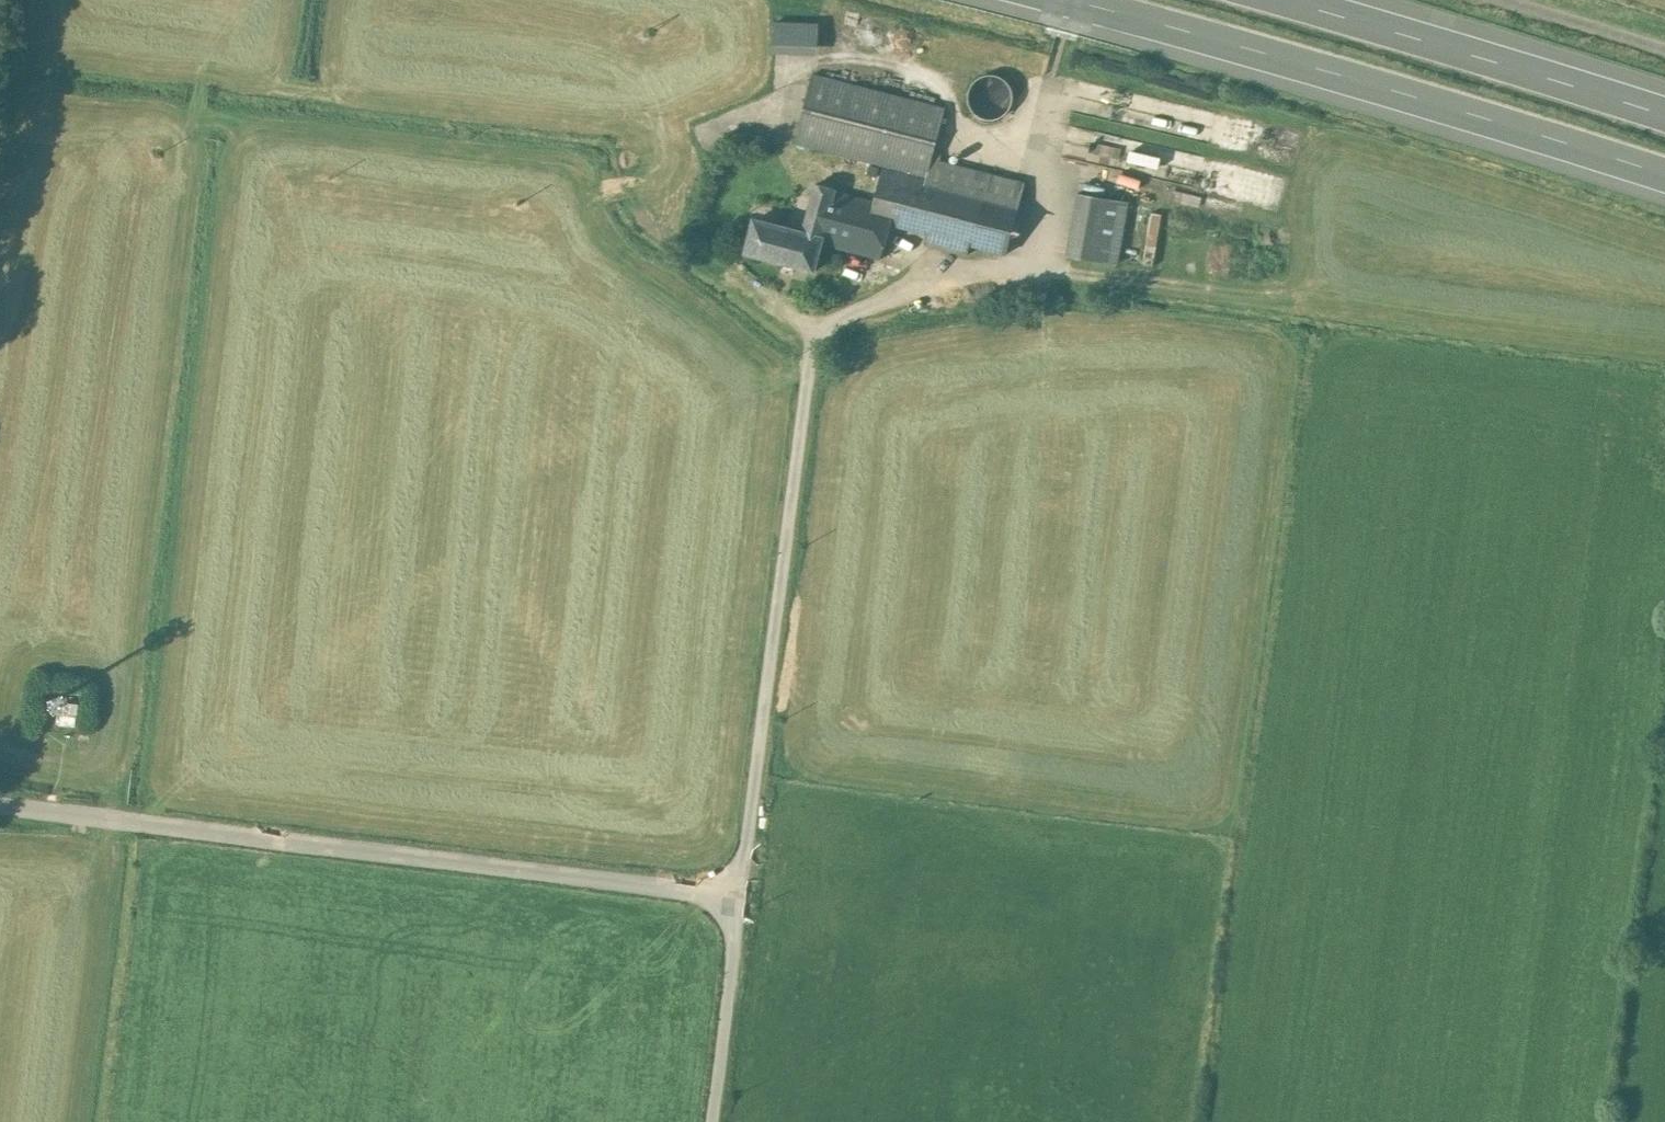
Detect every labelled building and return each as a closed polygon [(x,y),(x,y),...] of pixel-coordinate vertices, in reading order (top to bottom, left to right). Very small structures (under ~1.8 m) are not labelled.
[(785,13),(782,41),(823,46),(826,18),(785,13)] [(1019,95),(1019,90),(1019,86),(1018,82),(1015,77),(1012,74),(1009,71),(1005,69),(998,67),(994,67),(986,69),(982,71),(979,74),(974,82),(972,90),(974,99),(976,103),(979,107),(983,110),(987,112),(993,114),(997,114),(1004,112),(1012,107),(1015,104),(1017,100),(1019,95)] [(818,69),(799,140),(891,159),(883,194),(817,174),(805,219),(757,206),(745,246),(816,264),(823,233),(885,251),(895,217),(933,225),(929,240),(974,251),(977,240),(1011,249),(1031,173),(939,152),(951,101),(818,69)] [(1153,171),(1157,145),(1125,140),(1121,166),(1153,171)] [(1079,184),(1068,241),(1124,252),(1135,195),(1079,184)]
